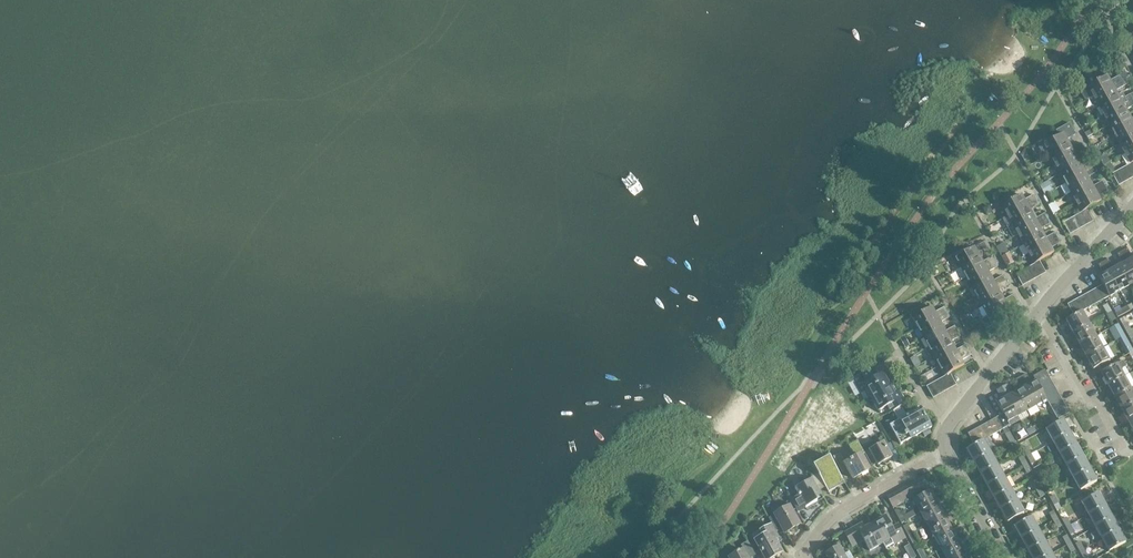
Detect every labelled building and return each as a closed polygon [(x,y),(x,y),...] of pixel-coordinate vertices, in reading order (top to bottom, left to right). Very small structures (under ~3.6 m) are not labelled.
[(1087,88),(1093,98),(1121,82),(1119,77),(1109,82),(1106,78),(1087,88)] [(1093,98),(1098,108),(1117,97),(1114,92),(1124,87),(1121,82),(1093,98)] [(1098,108),(1103,117),(1132,101),(1129,96),(1119,101),(1117,97),(1098,108)] [(1109,127),(1128,116),(1125,111),(1132,107),(1132,103),(1132,101),(1103,117),(1109,127)] [(1114,137),(1132,126),(1132,119),(1130,120),(1128,116),(1109,127),(1114,137)] [(1091,123),(1088,118),(1082,121),(1085,127),(1091,123)] [(1119,146),(1132,139),(1132,126),(1114,137),(1119,146)] [(1073,131),(1044,147),(1039,149),(1044,158),(1047,157),(1047,158),(1050,157),(1069,146),(1066,141),(1076,136),(1073,131)] [(1125,156),(1132,151),(1132,139),(1119,146),(1125,156)] [(1071,150),(1069,146),(1050,157),(1055,166),(1083,150),(1081,145),(1071,150)] [(1055,166),(1060,176),(1079,165),(1077,160),(1086,155),(1083,150),(1055,166)] [(1125,156),(1130,166),(1132,164),(1132,151),(1125,156)] [(1060,176),(1065,185),(1094,169),(1091,164),(1082,169),(1079,165),(1060,176)] [(1129,166),(1124,169),(1130,181),(1132,179),(1132,172),(1129,166)] [(1065,185),(1071,195),(1090,184),(1087,179),(1097,174),(1094,169),(1065,185)] [(1130,181),(1124,169),(1118,172),(1124,184),(1130,181)] [(1124,184),(1118,172),(1112,176),(1118,187),(1124,184)] [(1048,180),(1039,186),(1045,195),(1054,190),(1048,180)] [(1071,195),(1076,205),(1105,189),(1102,183),(1093,188),(1090,184),(1071,195)] [(1081,215),(1087,211),(1101,203),(1098,198),(1107,193),(1105,189),(1076,205),(1081,215)] [(1002,208),(1007,217),(1036,201),(1033,197),(1024,202),(1021,197),(1002,208)] [(1056,198),(1051,201),(1055,209),(1060,206),(1056,198)] [(1002,220),(1007,230),(1032,216),(1029,212),(1039,206),(1036,201),(1007,217),(1007,218),(1002,220)] [(992,211),(989,206),(983,209),(986,215),(992,211)] [(1087,211),(1081,215),(1088,226),(1093,223),(1087,211)] [(1016,233),(1018,236),(1047,220),(1044,215),(1034,221),(1032,216),(1007,230),(1011,236),(1016,233)] [(1075,218),(1082,229),(1088,226),(1081,215),(1075,218)] [(1069,222),(1076,233),(1082,229),(1075,218),(1069,222)] [(1018,236),(1023,246),(1042,235),(1040,231),(1050,226),(1047,220),(1018,236)] [(1076,233),(1069,222),(1064,225),(1070,236),(1076,233)] [(1023,246),(1028,256),(1057,240),(1055,235),(1045,240),(1042,235),(1023,246)] [(1034,266),(1039,263),(1053,255),(1050,250),(1060,245),(1057,240),(1028,256),(1034,266)] [(996,247),(1002,257),(1009,253),(1004,243),(996,247)] [(981,258),(979,253),(987,249),(984,244),(964,255),(963,253),(952,259),(958,271),(961,269),(981,258)] [(1122,253),(1132,272),(1132,259),(1127,250),(1122,253)] [(1002,257),(1004,261),(1005,262),(1007,266),(1018,260),(1016,256),(1013,258),(1010,252),(1009,253),(1002,257)] [(1132,285),(1132,272),(1122,253),(1117,256),(1122,265),(1118,267),(1129,287),(1132,285)] [(966,279),(994,263),(991,258),(983,262),(981,258),(961,269),(958,271),(956,272),(961,281),(966,279)] [(1119,292),(1129,287),(1118,267),(1113,270),(1108,261),(1103,263),(1119,292)] [(966,279),(971,288),(991,277),(989,273),(997,268),(994,263),(966,279)] [(1039,263),(1034,266),(1033,266),(1040,278),(1046,275),(1039,263)] [(1103,287),(1109,298),(1119,292),(1103,263),(1098,266),(1103,276),(1099,278),(1103,287)] [(1028,269),(1034,281),(1040,278),(1033,266),(1028,269)] [(1022,272),(1028,284),(1034,281),(1028,269),(1022,272)] [(1028,284),(1022,272),(1016,276),(1022,287),(1028,284)] [(971,288),(976,298),(1005,283),(1002,277),(994,282),(991,277),(971,288)] [(976,298),(982,308),(1002,297),(999,292),(1008,287),(1005,283),(976,298)] [(1103,301),(1109,298),(1103,287),(1097,290),(1103,301)] [(1103,301),(1097,290),(1091,293),(1097,304),(1103,301)] [(1097,304),(1091,293),(1085,296),(1092,308),(1097,304)] [(982,308),(987,318),(1016,302),(1013,296),(1004,301),(1002,297),(982,308)] [(1092,308),(1085,296),(1079,300),(1086,311),(1092,308)] [(1080,314),(1083,313),(1086,311),(1079,300),(1073,303),(1080,314)] [(1018,306),(1016,302),(987,318),(992,327),(1012,316),(1010,311),(1018,306)] [(1074,318),(1080,314),(1073,303),(1067,306),(1074,318)] [(1107,315),(1112,313),(1107,304),(1102,306),(1107,315)] [(1128,306),(1116,314),(1118,318),(1130,310),(1128,306)] [(912,319),(917,329),(946,313),(944,309),(934,314),(932,308),(912,319)] [(958,313),(960,318),(966,315),(963,310),(958,313)] [(917,329),(923,339),(942,328),(940,324),(949,319),(946,313),(917,329)] [(1067,322),(1074,334),(1090,325),(1083,313),(1080,314),(1074,318),(1067,322)] [(1112,313),(1107,315),(1111,322),(1116,320),(1112,313)] [(1126,333),(1131,330),(1127,322),(1122,325),(1126,333)] [(1080,346),(1096,337),(1090,325),(1074,334),(1080,346)] [(923,339),(928,348),(957,333),(954,328),(945,333),(942,328),(923,339)] [(1115,342),(1125,337),(1120,328),(1116,331),(1120,338),(1114,341),(1115,342)] [(928,348),(933,358),(953,348),(950,343),(959,338),(957,333),(928,348)] [(905,348),(906,347),(909,345),(904,336),(899,338),(905,348)] [(1087,358),(1103,349),(1096,337),(1080,346),(1087,358)] [(1125,337),(1115,342),(1119,349),(1129,343),(1125,337)] [(933,358),(939,368),(967,352),(964,347),(955,352),(953,348),(933,358)] [(1103,349),(1087,358),(1094,371),(1110,362),(1103,349)] [(944,378),(949,375),(963,367),(960,362),(970,357),(967,352),(939,368),(944,378)] [(1108,387),(1125,377),(1120,370),(1126,367),(1124,362),(1118,365),(1101,374),(1108,387)] [(933,370),(925,375),(930,384),(938,379),(933,370)] [(1033,378),(1036,382),(1030,385),(1026,376),(1021,379),(1036,406),(1046,401),(1044,397),(1041,392),(1038,386),(1050,379),(1046,371),(1033,378)] [(868,391),(872,398),(890,388),(883,375),(872,381),(868,375),(855,382),(861,394),(868,391)] [(949,375),(944,378),(950,390),(956,387),(949,375)] [(1125,377),(1108,387),(1115,399),(1131,390),(1125,377)] [(938,381),(944,393),(950,390),(944,378),(938,381)] [(1016,393),(1027,412),(1036,406),(1021,379),(1016,382),(1021,391),(1016,393)] [(1041,392),(1053,385),(1050,379),(1038,386),(1041,392)] [(932,384),(938,397),(944,393),(938,381),(932,384)] [(938,397),(932,384),(925,388),(932,400),(938,397)] [(1044,397),(1056,391),(1053,385),(1041,392),(1044,397)] [(1027,412),(1016,393),(1012,396),(1007,386),(1002,389),(1017,417),(1027,412)] [(894,396),(890,388),(872,398),(879,412),(885,408),(888,414),(906,405),(899,393),(894,396)] [(997,404),(1003,415),(1010,427),(1020,421),(1018,418),(1017,417),(1002,389),(997,392),(1002,401),(997,404)] [(1115,399),(1121,411),(1132,404),(1132,393),(1131,390),(1115,399)] [(1048,403),(1060,397),(1056,391),(1044,397),(1046,401),(1047,401),(1048,403)] [(1051,409),(1063,403),(1060,397),(1048,403),(1051,409)] [(1054,415),(1066,408),(1063,403),(1051,409),(1054,415)] [(1121,411),(1128,423),(1132,420),(1132,404),(1121,411)] [(932,428),(921,408),(890,426),(900,446),(922,433),(925,438),(932,434),(929,429),(932,428)] [(1066,408),(1054,415),(1055,415),(1054,415),(1057,421),(1069,414),(1066,408)] [(1004,430),(1010,427),(1003,415),(997,418),(1004,430)] [(1004,430),(997,418),(991,422),(998,433),(1004,430)] [(998,433),(991,422),(985,425),(992,437),(998,433)] [(1054,443),(1070,435),(1063,422),(1047,431),(1054,443)] [(992,437),(985,425),(980,428),(986,440),(992,437)] [(1028,436),(1036,431),(1034,427),(1026,431),(1028,436)] [(980,443),(984,441),(986,440),(980,428),(974,431),(980,443)] [(974,446),(980,443),(974,431),(968,434),(974,446)] [(1013,436),(1016,440),(1026,435),(1023,431),(1013,436)] [(1009,443),(1014,440),(1010,432),(1005,434),(1009,443)] [(1070,435),(1054,443),(1061,455),(1077,447),(1070,435)] [(869,446),(862,449),(865,454),(870,451),(878,466),(892,458),(881,439),(874,443),(876,447),(871,450),(869,446)] [(1014,440),(1009,443),(1013,450),(1018,447),(1014,440)] [(865,454),(862,449),(858,441),(849,446),(856,458),(846,464),(840,454),(834,458),(842,473),(848,470),(854,479),(869,471),(861,457),(865,454)] [(967,450),(974,463),(991,453),(984,441),(980,443),(974,446),(967,450)] [(1092,449),(1097,458),(1107,453),(1103,444),(1092,449)] [(1028,458),(1032,455),(1027,446),(1023,449),(1028,458)] [(1077,447),(1061,455),(1067,467),(1083,459),(1077,447)] [(991,453),(974,463),(981,474),(997,465),(991,453)] [(1032,455),(1028,458),(1031,465),(1036,462),(1032,455)] [(829,493),(845,484),(830,456),(828,458),(826,456),(817,463),(822,472),(812,477),(813,478),(820,491),(826,487),(829,493)] [(1023,466),(1027,464),(1023,456),(1019,459),(1023,466)] [(1083,459),(1067,467),(1074,479),(1090,471),(1083,459)] [(1027,464),(1023,466),(1027,474),(1032,472),(1027,464)] [(997,465),(981,474),(988,486),(1004,477),(997,465)] [(1040,481),(1045,478),(1041,470),(1036,473),(1040,481)] [(1090,471),(1074,479),(1081,492),(1097,483),(1090,471)] [(1004,477),(988,486),(994,498),(1011,489),(1004,477)] [(799,495),(791,499),(798,512),(818,501),(816,499),(822,495),(820,491),(813,478),(795,488),(799,495)] [(917,481),(923,492),(929,489),(923,478),(917,481)] [(1045,478),(1040,481),(1045,489),(1050,486),(1045,478)] [(1036,490),(1041,488),(1037,480),(1032,483),(1036,490)] [(911,484),(917,495),(923,492),(917,481),(911,484)] [(905,487),(911,499),(917,495),(911,484),(905,487)] [(899,491),(905,502),(911,499),(905,487),(899,491)] [(1041,488),(1036,490),(1040,498),(1045,495),(1041,488)] [(1011,489),(994,498),(1001,510),(1017,501),(1011,489)] [(893,494),(899,505),(905,502),(899,491),(893,494)] [(921,513),(941,502),(936,494),(933,496),(930,491),(914,501),(917,506),(913,509),(913,510),(903,516),(899,508),(894,511),(901,524),(921,513)] [(899,505),(893,494),(887,497),(893,508),(899,505)] [(1089,515),(1105,507),(1098,494),(1082,503),(1089,515)] [(1059,503),(1054,495),(1050,498),(1054,506),(1059,503)] [(1017,501),(1001,510),(1008,523),(1024,514),(1017,501)] [(927,525),(944,516),(937,504),(941,502),(921,513),(927,525)] [(787,503),(781,506),(772,511),(775,516),(769,519),(772,526),(775,531),(781,527),(785,533),(799,525),(787,503)] [(1096,528),(1112,519),(1105,507),(1089,515),(1096,528)] [(1053,521),(1058,519),(1054,511),(1049,514),(1053,521)] [(934,537),(951,528),(944,516),(927,525),(934,537)] [(872,524),(883,544),(891,540),(894,545),(906,539),(898,524),(892,527),(886,517),(872,524)] [(1022,539),(1038,530),(1031,517),(1015,526),(1022,539)] [(1066,528),(1071,525),(1067,517),(1062,520),(1066,528)] [(1058,519),(1053,521),(1058,529),(1062,527),(1058,519)] [(1103,540),(1119,531),(1112,519),(1096,528),(1103,540)] [(850,530),(858,544),(864,541),(869,551),(883,544),(872,524),(865,528),(862,524),(850,530)] [(908,536),(913,533),(907,524),(903,527),(908,536)] [(1071,525),(1066,528),(1071,535),(1075,533),(1071,525)] [(772,526),(760,533),(763,538),(756,542),(765,557),(773,557),(782,553),(777,544),(776,545),(774,541),(779,538),(775,531),(772,526)] [(951,528),(934,537),(941,550),(959,540),(958,540),(951,528)] [(858,544),(850,530),(844,534),(852,547),(858,544)] [(1029,551),(1045,542),(1038,530),(1022,539),(1029,551)] [(1119,531),(1103,540),(1110,552),(1126,543),(1119,531)] [(913,533),(908,536),(913,545),(917,542),(913,533)] [(1067,545),(1071,543),(1067,535),(1062,538),(1067,545)] [(968,551),(961,539),(959,540),(941,550),(946,557),(955,557),(968,551)] [(1080,552),(1084,549),(1080,541),(1075,544),(1080,552)] [(756,556),(748,542),(741,546),(744,551),(731,557),(753,557),(756,556)] [(1052,554),(1045,542),(1029,551),(1033,557),(1044,557),(1052,554)] [(828,557),(846,557),(838,543),(829,548),(831,551),(825,553),(828,557)] [(1071,543),(1067,545),(1071,553),(1076,551),(1071,543)] [(926,557),(921,549),(917,551),(920,557),(926,557)] [(1080,552),(1083,557),(1087,557),(1089,557),(1084,549),(1080,552)]
